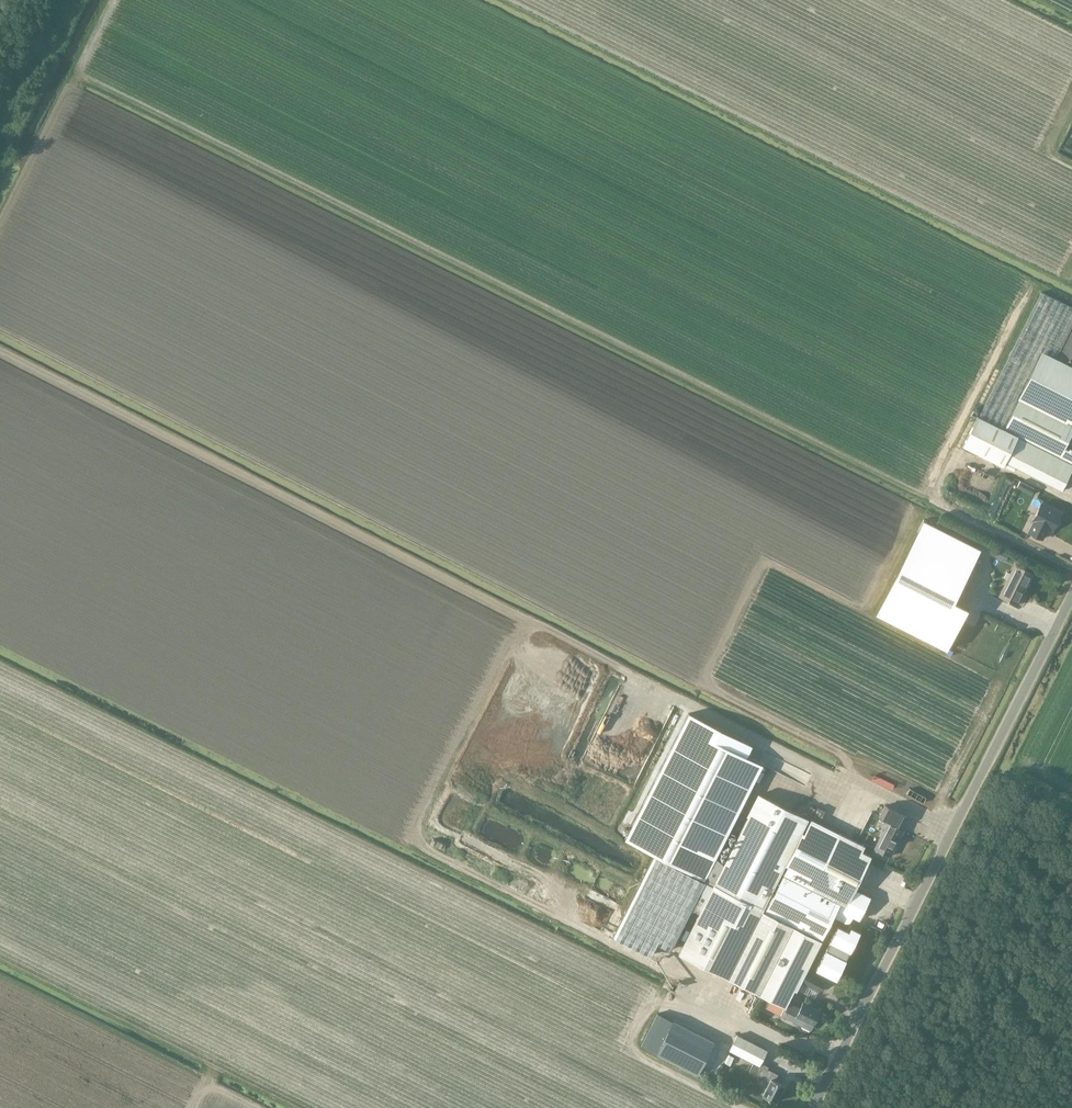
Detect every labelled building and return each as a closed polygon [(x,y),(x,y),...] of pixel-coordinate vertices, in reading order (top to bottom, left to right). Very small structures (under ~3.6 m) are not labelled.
[(978,417),(1017,436),(1004,461),(1007,463),(1063,489),(1069,476),(1071,468),(1071,451),(1065,447),(1071,432),(1071,369),(1069,368),(1071,364),(1071,331),(1070,330),(1071,325),(1071,307),(1041,291),(978,416),(978,417)] [(1002,465),(1004,461),(1017,436),(978,417),(976,416),(962,445),(1002,465)] [(1034,520),(1028,531),(1041,538),(1047,527),(1052,529),(1052,528),(1056,527),(1058,522),(1057,519),(1060,513),(1040,503),(1032,519),(1034,520)] [(917,532),(875,613),(946,649),(947,647),(966,608),(967,608),(953,601),(954,599),(973,561),(928,538),(917,532)] [(1014,564),(998,595),(1017,605),(1033,573),(1014,564)] [(653,855),(612,936),(650,955),(657,942),(671,949),(691,909),(698,913),(678,953),(757,993),(785,1007),(794,989),(796,990),(832,917),(848,924),(852,916),(858,920),(870,897),(854,889),(871,856),(861,851),(864,845),(812,819),(804,835),(800,833),(808,818),(759,794),(723,864),(714,857),(761,765),(746,757),(752,744),(689,713),(625,839),(704,878),(703,880),(653,855)] [(886,822),(873,848),(889,856),(902,830),(897,827),(898,825),(899,826),(905,816),(884,804),(878,815),(889,821),(888,823),(886,822)] [(838,925),(815,968),(835,978),(859,931),(851,926),(849,930),(838,925)] [(808,971),(801,983),(817,991),(823,979),(808,971)] [(782,1015),(801,1024),(810,1029),(819,1011),(801,1001),(799,1007),(788,1002),(782,1015)] [(640,1045),(656,1053),(697,1075),(714,1041),(673,1020),(672,1021),(656,1013),(640,1045)] [(733,1042),(729,1050),(733,1052),(753,1062),(748,1071),(753,1073),(769,1081),(761,1095),(775,1102),(784,1085),(774,1080),(777,1074),(767,1069),(768,1066),(761,1063),(767,1050),(737,1034),(733,1042)]
